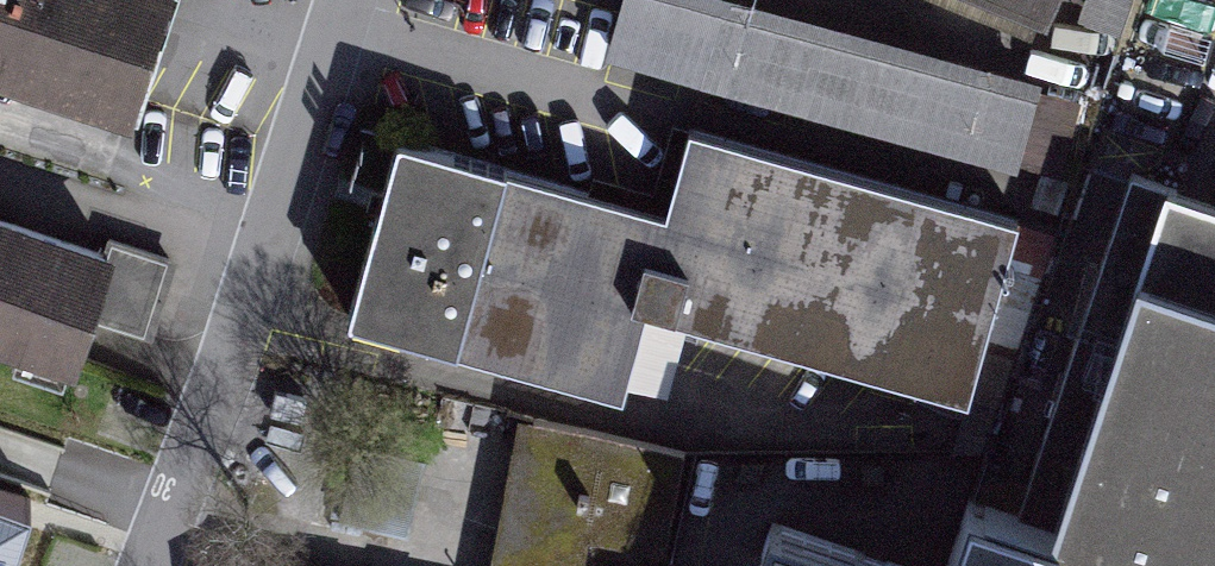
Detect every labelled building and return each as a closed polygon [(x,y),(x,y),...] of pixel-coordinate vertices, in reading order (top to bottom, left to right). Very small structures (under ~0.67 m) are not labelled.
[(133,130),(172,0),(0,0),(0,90),(133,130)] [(1028,29),(1040,0),(959,0),(1028,29)] [(971,413),(1021,232),(683,138),(662,216),(394,142),(342,328),(623,406),(646,323),(971,413)] [(1163,191),(1039,525),(970,501),(949,565),(1214,565),(1214,206),(1194,200),(1163,191)] [(1127,198),(1025,475),(1050,484),(1152,207),(1127,198)] [(0,227),(0,361),(69,383),(108,261),(0,227)] [(589,540),(663,555),(682,456),(527,426),(499,565),(584,565),(589,540)] [(65,541),(0,515),(0,565),(57,565),(65,541)] [(769,539),(760,565),(846,565),(769,539)]
